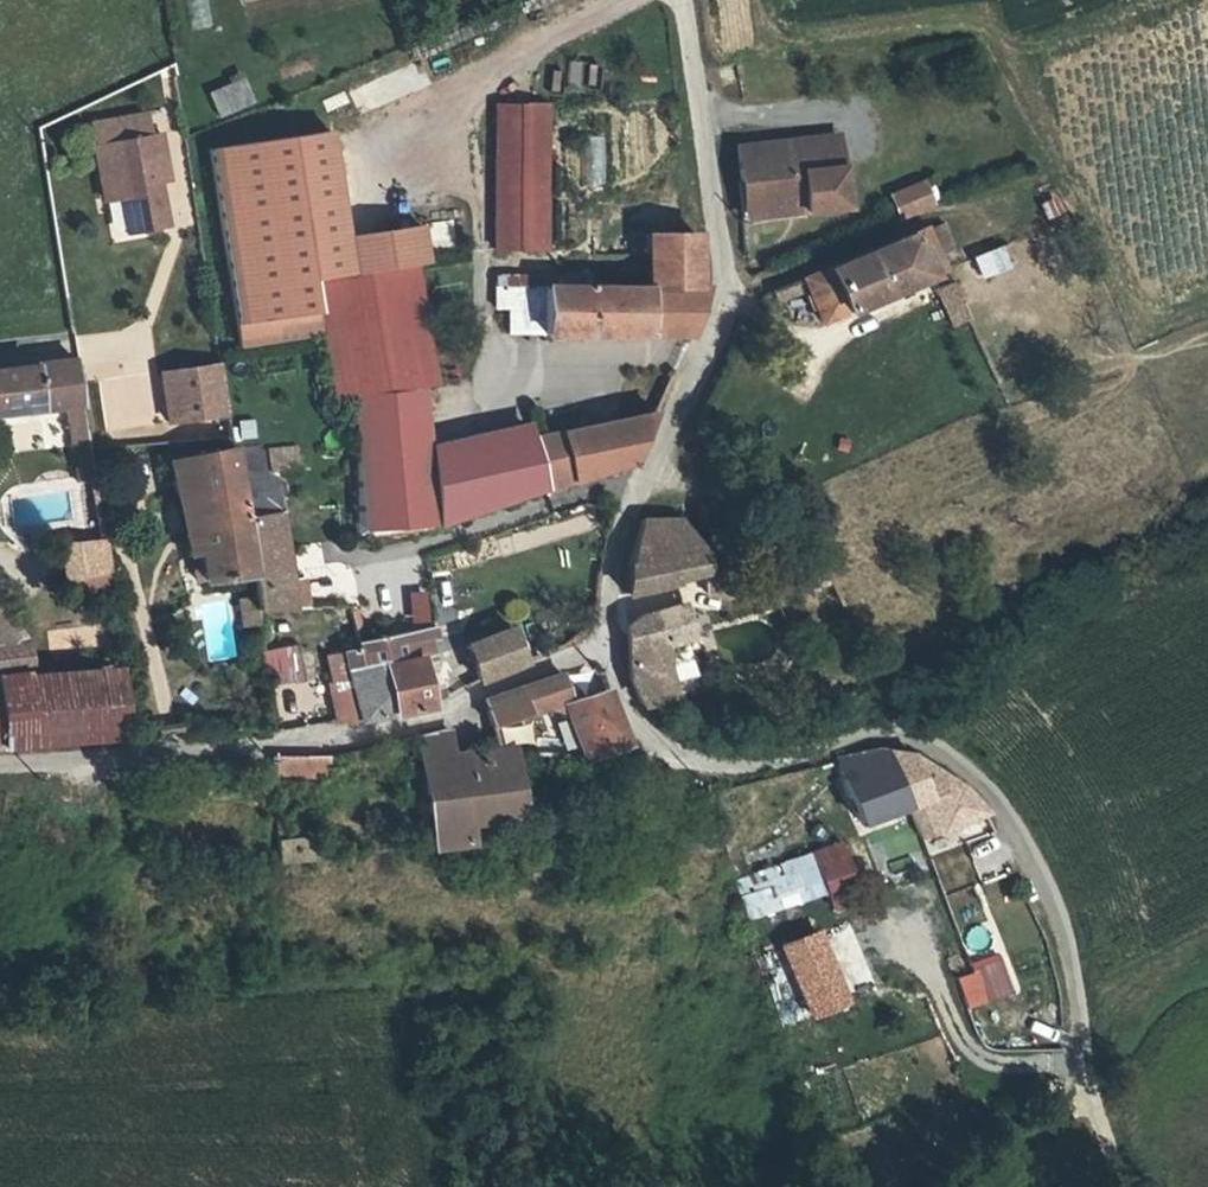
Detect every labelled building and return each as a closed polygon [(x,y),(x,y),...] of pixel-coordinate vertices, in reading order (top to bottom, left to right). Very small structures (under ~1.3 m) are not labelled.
[(213,26),(208,0),(185,0),(190,30),(213,26)] [(348,91),(358,114),(429,82),(419,60),(348,91)] [(207,92),(219,119),(255,102),(243,75),(207,92)] [(489,103),(488,245),(538,245),(538,103),(489,103)] [(106,133),(121,226),(158,220),(143,128),(152,127),(147,105),(85,114),(89,137),(106,133)] [(744,133),(748,169),(760,168),(764,197),(812,192),(812,198),(854,193),(845,121),(744,133)] [(760,168),(748,169),(753,204),(812,198),(812,192),(764,197),(760,168)] [(906,206),(940,190),(930,168),(896,185),(906,206)] [(920,219),(823,264),(842,302),(937,259),(920,219)] [(450,220),(426,223),(430,251),(454,248),(450,220)] [(685,334),(700,286),(691,285),(690,231),(642,230),(642,287),(589,287),(590,273),(561,272),(561,286),(492,285),(491,308),(507,309),(506,329),(685,334)] [(1005,241),(970,258),(982,281),(1017,264),(1005,241)] [(336,398),(355,396),(436,381),(414,262),(314,278),(336,398)] [(953,296),(944,273),(928,280),(937,301),(953,296)] [(61,390),(77,385),(70,345),(0,361),(0,404),(61,390)] [(88,350),(98,409),(125,405),(115,345),(88,350)] [(223,364),(159,369),(163,424),(227,419),(223,364)] [(635,463),(666,379),(650,373),(642,398),(637,401),(632,403),(630,417),(572,429),(569,415),(551,420),(553,432),(533,437),(543,492),(635,463)] [(430,432),(432,445),(447,442),(436,381),(355,396),(356,447),(430,432)] [(77,385),(61,390),(76,463),(90,461),(77,385)] [(551,420),(530,424),(533,437),(553,432),(551,420)] [(448,520),(543,492),(533,437),(530,424),(447,442),(432,445),(430,432),(356,447),(360,537),(448,520)] [(266,449),(266,469),(271,468),(297,465),(296,447),(266,449)] [(271,468),(266,469),(266,449),(236,453),(239,479),(273,479),(271,468)] [(236,453),(235,450),(171,460),(184,548),(197,547),(201,573),(251,564),(245,518),(239,479),(236,453)] [(239,479),(245,518),(278,516),(273,479),(239,479)] [(257,609),(307,612),(302,580),(287,582),(278,516),(245,518),(251,564),(255,594),(257,609)] [(632,558),(624,594),(708,576),(701,551),(680,553),(676,520),(645,521),(632,558)] [(105,560),(100,528),(58,535),(63,566),(105,560)] [(410,625),(431,622),(426,589),(405,593),(410,625)] [(0,640),(25,638),(0,594),(0,640)] [(257,609),(255,594),(237,597),(240,620),(258,618),(257,609)] [(391,663),(398,720),(431,708),(448,697),(446,685),(431,688),(425,656),(437,654),(433,637),(442,636),(440,624),(435,625),(366,643),(367,651),(371,668),(391,663)] [(478,687),(530,665),(518,629),(465,648),(478,687)] [(0,640),(4,668),(38,665),(36,638),(25,638),(0,640)] [(622,649),(626,675),(660,667),(656,641),(622,649)] [(371,668),(367,651),(341,652),(345,720),(360,724),(363,724),(398,720),(391,663),(371,668)] [(4,668),(4,701),(19,700),(21,715),(50,715),(54,744),(121,739),(116,712),(106,658),(38,665),(4,668)] [(264,662),(268,695),(300,690),(296,658),(264,662)] [(660,667),(626,675),(639,703),(666,694),(660,667)] [(481,705),(484,728),(564,707),(557,681),(481,705)] [(609,723),(599,699),(564,707),(574,755),(616,749),(609,723)] [(3,747),(54,744),(50,715),(21,715),(19,700),(4,701),(3,747)] [(438,733),(409,739),(413,764),(443,759),(438,733)] [(489,750),(443,759),(413,764),(423,848),(457,845),(459,821),(506,818),(544,816),(547,791),(513,792),(507,753),(489,750)] [(889,754),(837,759),(863,825),(927,806),(937,835),(958,830),(962,843),(1003,831),(965,795),(936,771),(925,764),(914,759),(906,756),(898,754),(889,754)] [(270,756),(271,774),(306,772),(305,756),(270,756)] [(274,830),(275,844),(276,860),(309,857),(308,832),(274,830)] [(811,854),(825,903),(860,895),(846,843),(811,854)] [(775,938),(779,952),(804,946),(801,931),(775,938)] [(986,1002),(1012,993),(1000,959),(974,968),(986,1002)]
